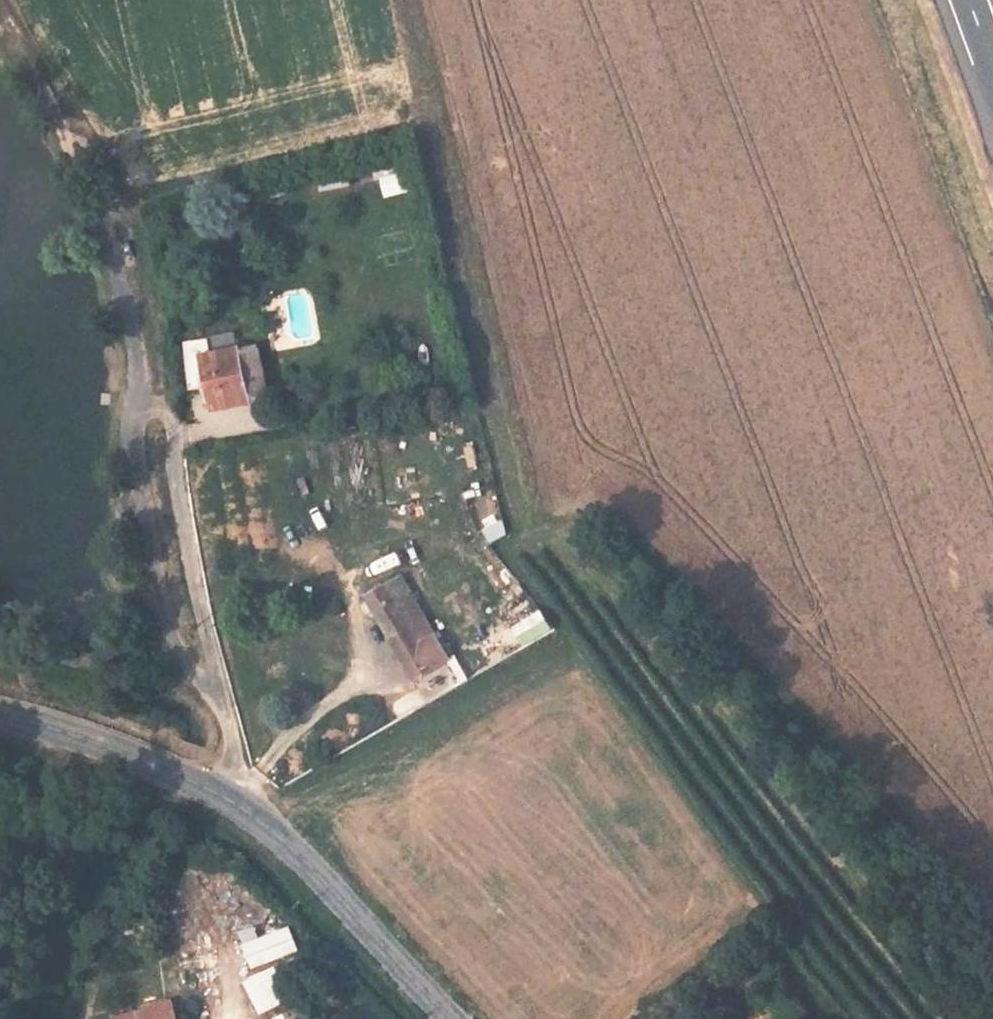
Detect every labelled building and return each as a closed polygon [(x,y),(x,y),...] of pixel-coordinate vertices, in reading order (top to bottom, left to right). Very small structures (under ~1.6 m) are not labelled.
[(380,175),(382,194),(403,192),(402,173),(380,175)] [(250,400),(270,395),(260,348),(238,353),(235,335),(210,340),(212,354),(202,356),(213,410),(251,403),(250,400)] [(450,659),(403,578),(369,598),(417,678),(450,659)] [(517,645),(550,633),(541,611),(509,624),(517,645)] [(287,925),(238,944),(249,970),(297,952),(287,925)] [(256,1016),(291,999),(274,965),(240,982),(256,1016)]
